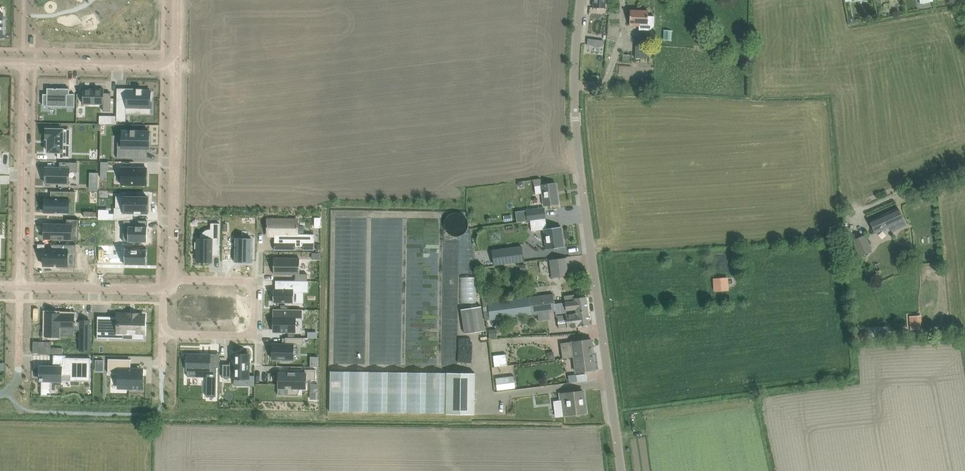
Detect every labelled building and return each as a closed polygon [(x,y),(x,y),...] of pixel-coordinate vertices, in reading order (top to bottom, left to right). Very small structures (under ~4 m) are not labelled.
[(11,9),(12,4),(12,0),(0,0),(0,8),(11,9)] [(594,8),(606,8),(606,0),(594,0),(594,8)] [(639,26),(639,30),(649,30),(654,26),(654,16),(648,16),(648,11),(630,10),(630,25),(639,26)] [(664,30),(664,39),(671,39),(672,31),(664,30)] [(635,58),(647,58),(648,36),(636,36),(635,58)] [(43,94),(43,105),(47,105),(47,106),(65,106),(65,107),(75,107),(75,94),(69,94),(70,88),(57,88),(57,89),(54,89),(54,88),(47,88),(47,94),(43,94)] [(83,89),(83,104),(103,104),(103,111),(111,111),(111,93),(104,93),(104,89),(83,89)] [(117,120),(116,124),(117,124),(117,121),(126,121),(126,108),(141,108),(141,113),(150,113),(150,100),(152,100),(152,92),(150,92),(150,90),(143,90),(143,89),(142,89),(142,90),(127,90),(127,93),(124,93),(124,98),(117,98),(117,116),(117,120)] [(100,116),(100,124),(116,124),(117,120),(117,116),(100,116)] [(46,129),(46,139),(48,139),(48,152),(58,152),(58,158),(70,158),(70,144),(63,144),(63,129),(46,129)] [(118,136),(117,158),(136,159),(136,148),(149,148),(149,131),(122,130),(122,136),(118,136)] [(46,167),(45,183),(69,184),(70,171),(78,171),(78,162),(60,162),(60,168),(47,167),(46,167)] [(122,167),(121,185),(146,185),(147,168),(122,167)] [(535,186),(536,194),(542,193),(544,205),(558,203),(556,183),(535,186)] [(45,198),(45,212),(55,212),(69,213),(69,200),(75,200),(76,192),(51,191),(51,198),(45,198)] [(115,208),(114,220),(124,220),(133,220),(133,213),(135,213),(142,213),(148,213),(148,197),(146,197),(146,195),(135,195),(135,197),(124,197),(124,208),(116,208),(115,208)] [(544,208),(538,208),(526,210),(528,221),(530,220),(546,218),(544,208)] [(869,221),(875,233),(890,227),(892,231),(906,225),(904,220),(898,208),(869,221)] [(547,228),(546,218),(530,220),(532,231),(544,229),(546,249),(564,247),(561,226),(547,228)] [(44,224),(44,238),(53,238),(53,241),(72,241),(72,226),(79,226),(79,219),(67,219),(67,225),(44,224)] [(124,220),(123,242),(147,242),(148,220),(133,220),(124,220)] [(298,220),(268,220),(268,235),(275,235),(275,237),(277,237),(277,241),(275,241),(275,242),(274,242),(274,243),(274,250),(296,250),(296,249),(295,249),(295,246),(303,246),(303,249),(303,250),(314,250),(314,234),(298,234),(298,220)] [(195,242),(195,248),(197,248),(197,261),(212,262),(212,255),(219,255),(220,223),(211,223),(211,240),(197,239),(197,242),(195,242)] [(865,235),(854,240),(861,255),(872,250),(865,235)] [(235,238),(235,262),(241,262),(241,261),(250,261),(250,262),(251,262),(251,238),(251,239),(241,239),(241,238),(235,238)] [(43,256),(43,257),(44,257),(44,265),(57,265),(68,265),(68,253),(74,253),(74,246),(76,246),(76,245),(51,244),(51,245),(52,245),(52,250),(47,250),(44,250),(44,256),(43,256)] [(522,246),(492,250),(494,265),(524,261),(522,246)] [(125,248),(125,265),(125,264),(146,264),(146,265),(147,265),(147,249),(146,249),(146,250),(141,249),(141,247),(132,247),(132,249),(126,249),(126,248),(125,248)] [(912,249),(901,251),(902,258),(913,256),(912,249)] [(550,259),(552,277),(567,275),(565,257),(550,259)] [(274,258),(274,274),(295,274),(295,280),(307,281),(308,274),(300,274),(300,258),(274,258)] [(713,278),(715,292),(729,290),(728,277),(713,278)] [(273,288),(273,303),(294,303),(303,303),(304,293),(309,293),(309,281),(284,280),(284,289),(275,288),(273,288)] [(485,320),(556,311),(555,303),(553,294),(494,301),(493,295),(482,297),(485,320)] [(576,309),(577,312),(588,311),(586,296),(575,298),(575,294),(564,295),(565,302),(555,303),(556,311),(556,315),(567,314),(567,313),(573,312),(573,309),(576,309)] [(461,309),(465,333),(484,330),(481,306),(461,309)] [(273,309),(274,309),(274,310),(275,310),(275,309),(277,309),(277,317),(274,317),(274,331),(288,331),(295,332),(295,318),(301,318),(301,310),(302,310),(302,309),(286,309),(281,309),(273,309)] [(588,311),(577,312),(577,314),(558,316),(559,328),(578,326),(590,325),(588,311)] [(46,313),(46,336),(60,336),(74,336),(74,330),(80,330),(80,350),(90,350),(90,320),(80,320),(80,321),(74,321),(74,314),(60,314),(60,313),(46,313)] [(98,327),(97,339),(112,339),(112,331),(119,332),(119,331),(133,331),(133,335),(144,336),(144,315),(137,315),(128,315),(118,314),(118,319),(111,318),(111,327),(98,327)] [(910,316),(911,329),(923,328),(921,315),(910,316)] [(273,344),(272,359),(282,359),(282,361),(291,361),(291,359),(293,359),(294,345),(304,345),(304,337),(295,337),(288,337),(286,337),(286,344),(282,344),(273,344)] [(570,357),(574,357),(594,354),(592,339),(561,343),(563,358),(570,357)] [(34,341),(33,353),(63,354),(63,348),(52,347),(52,341),(34,341)] [(188,354),(187,370),(188,370),(198,370),(198,372),(207,372),(207,377),(207,393),(206,393),(206,396),(216,397),(217,367),(210,367),(210,357),(203,356),(203,354),(188,354)] [(223,364),(223,377),(235,378),(234,385),(254,385),(255,375),(249,375),(249,354),(233,354),(233,364),(223,364)] [(493,356),(495,366),(507,365),(505,354),(493,356)] [(594,354),(574,357),(576,372),(596,369),(594,354)] [(40,379),(40,380),(42,380),(43,381),(43,389),(51,389),(51,380),(62,380),(62,375),(71,375),(71,378),(90,379),(91,368),(89,368),(89,359),(91,359),(91,358),(66,357),(65,357),(65,367),(53,367),(41,366),(40,375),(43,375),(43,380),(40,379)] [(108,359),(108,373),(118,373),(118,383),(128,384),(128,388),(143,388),(143,375),(139,375),(139,368),(131,368),(131,359),(108,359)] [(279,373),(279,377),(281,377),(280,387),(288,388),(288,395),(298,395),(298,388),(306,388),(306,380),(316,380),(316,370),(305,370),(305,373),(295,373),(295,372),(295,373),(289,373),(289,372),(288,372),(288,373),(279,373)] [(330,412),(446,414),(447,373),(331,371),(330,412)] [(447,373),(446,414),(475,414),(475,373),(447,373)] [(496,378),(497,390),(515,388),(514,376),(496,378)] [(560,394),(563,415),(586,412),(583,391),(560,394)]
